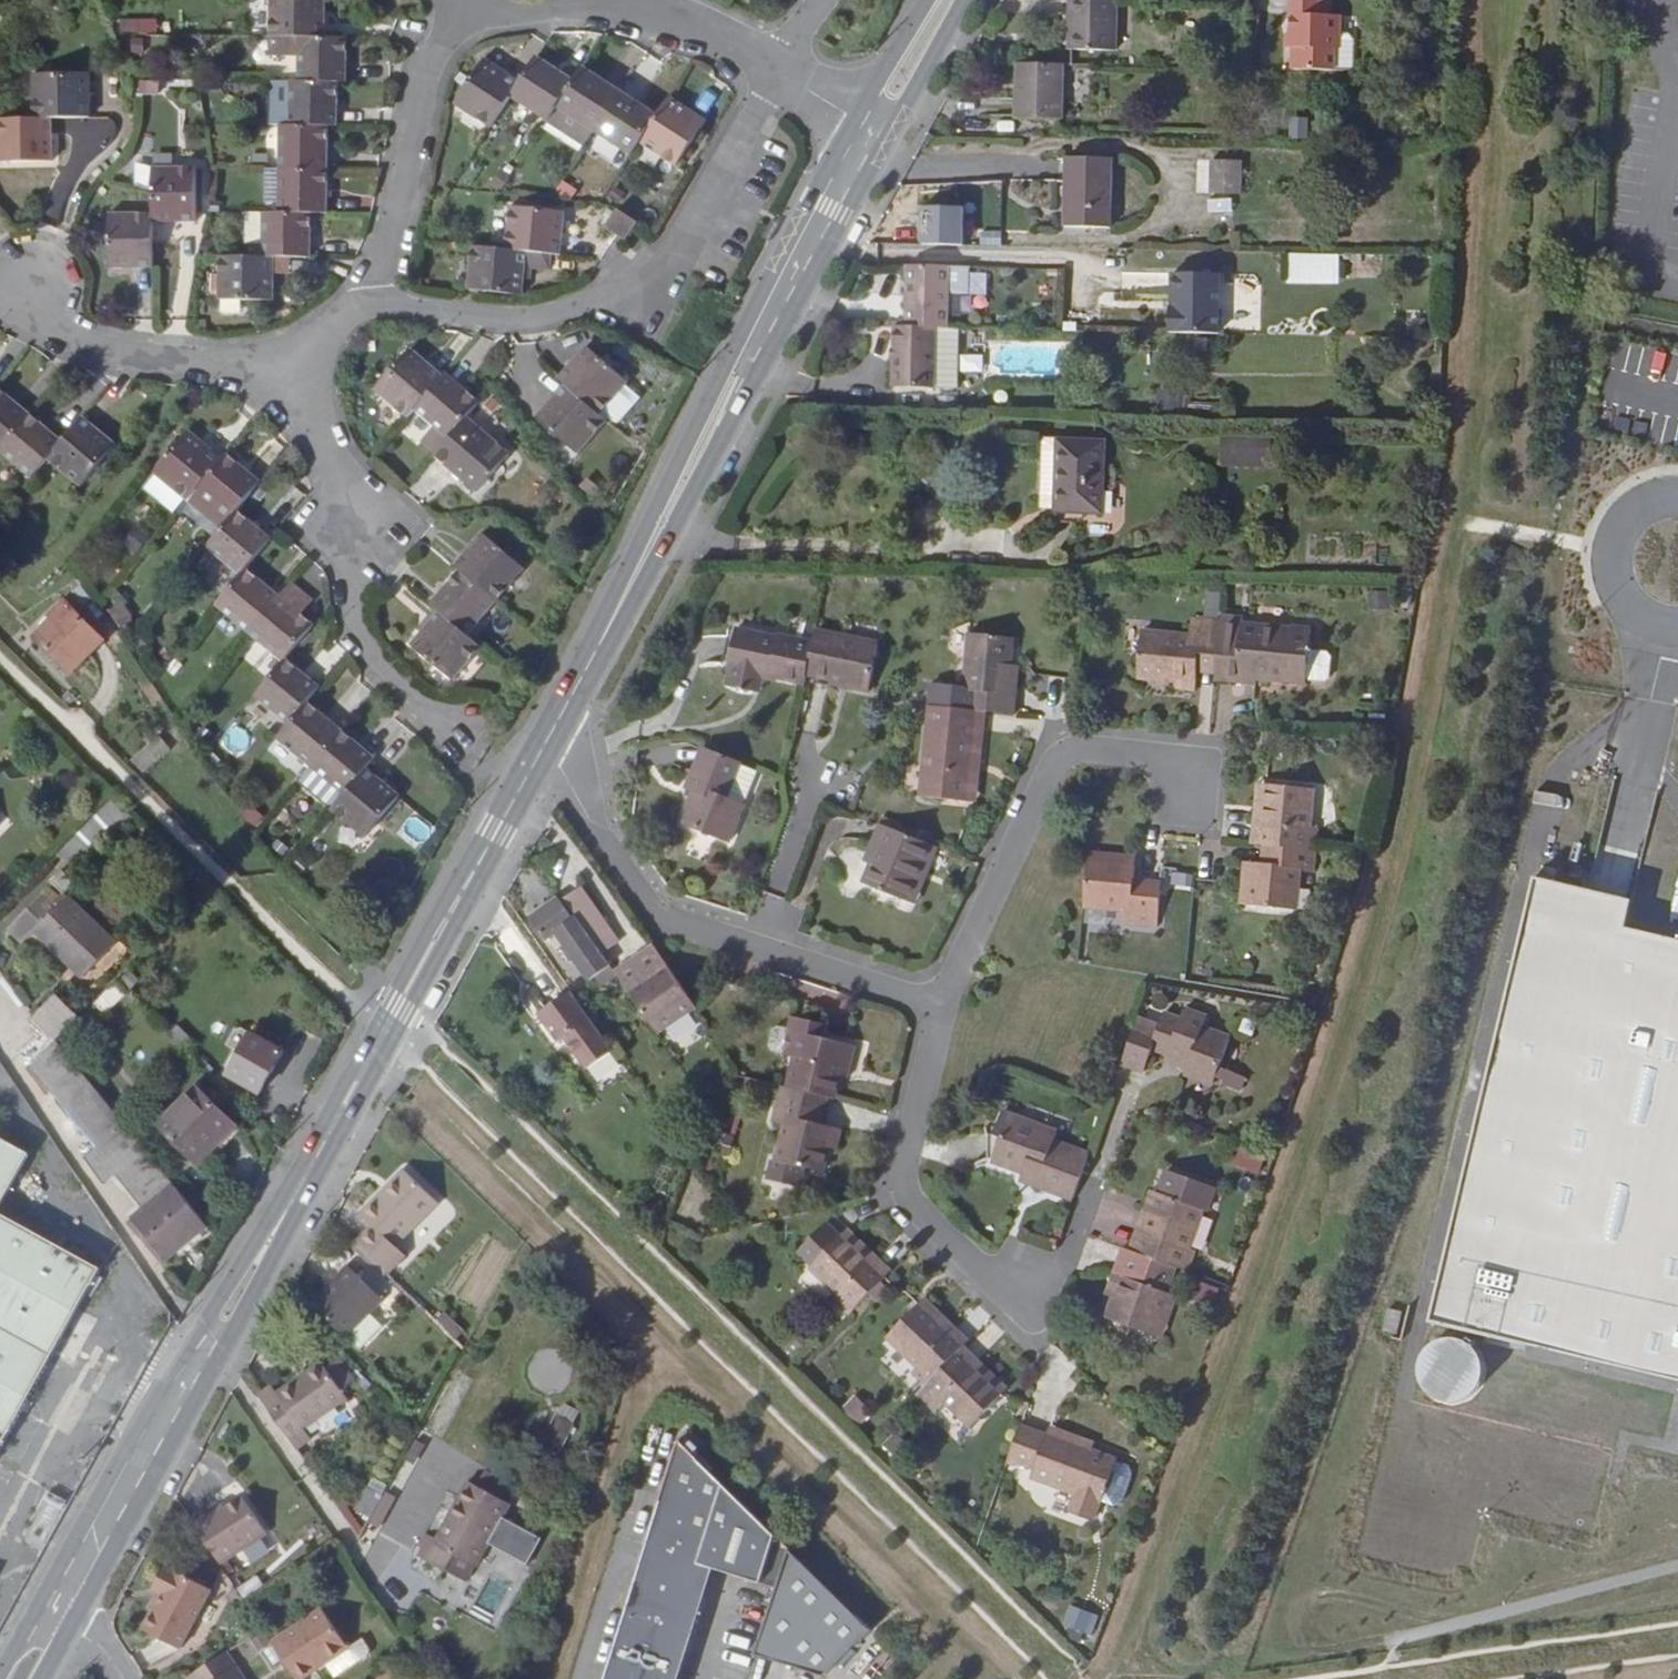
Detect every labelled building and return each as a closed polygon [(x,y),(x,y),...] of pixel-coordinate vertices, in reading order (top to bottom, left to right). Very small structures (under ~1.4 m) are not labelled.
[(265,31),(297,30),(318,30),(317,0),(265,0),(265,31)] [(1115,64),(1116,0),(1068,0),(1066,63),(1069,63),(1115,64)] [(1297,68),(1332,69),(1333,48),(1340,48),(1341,33),(1341,16),(1333,16),(1333,1),(1293,1),(1291,35),(1288,35),(1288,44),(1297,44),(1297,68)] [(157,37),(156,20),(119,21),(120,39),(157,37)] [(340,29),(318,30),(297,30),(298,77),(330,76),(341,75),(340,29)] [(1353,33),(1341,33),(1340,48),(1333,48),(1332,69),(1352,70),(1353,33)] [(577,75),(538,51),(523,76),(514,90),(552,115),(553,114),(561,100),(577,75)] [(458,99),(495,122),(514,90),(523,76),(486,53),(458,99)] [(587,59),(577,75),(561,100),(599,124),(625,84),(587,59)] [(1066,63),(1020,62),(1019,116),(1067,116),(1069,63),(1066,63)] [(35,72),(34,116),(52,115),(91,115),(91,70),(35,72)] [(331,119),(330,76),(298,77),(288,77),(288,107),(288,120),(321,120),(331,119)] [(270,107),(288,107),(288,77),(270,77),(270,107)] [(625,84),(599,124),(635,146),(644,132),(659,108),(625,84)] [(659,108),(644,132),(682,155),(711,111),(673,87),(659,108)] [(599,124),(561,100),(553,114),(590,137),(599,124)] [(0,116),(0,158),(51,158),(52,115),(34,116),(0,116)] [(1289,119),(1288,139),(1306,140),(1307,120),(1289,119)] [(321,163),(321,120),(288,120),(280,121),(281,164),(321,163)] [(1258,192),(1258,157),(1228,158),(1228,192),(1258,192)] [(1119,230),(1121,159),(1077,158),(1076,229),(1119,230)] [(281,164),(281,209),(306,208),(322,207),(321,163),(281,164)] [(264,203),(276,202),(275,170),(263,170),(264,203)] [(144,194),(145,220),(145,227),(187,227),(186,171),(144,172),(144,194)] [(1231,199),(1207,200),(1207,216),(1232,215),(1231,199)] [(638,213),(617,202),(606,221),(626,233),(638,213)] [(553,250),(561,251),(563,206),(509,203),(506,248),(527,249),(553,250)] [(919,250),(962,249),(961,207),(918,207),(919,250)] [(307,254),(306,208),(281,209),(263,209),(264,255),(272,255),(307,254)] [(145,227),(145,220),(102,221),(103,275),(146,274),(145,227)] [(553,250),(527,249),(506,248),(474,246),(471,289),(524,292),(526,264),(552,266),(553,250)] [(1286,254),(1286,284),(1339,285),(1340,255),(1286,254)] [(264,255),(219,256),(220,300),(272,300),(272,255),(264,255)] [(908,268),(907,324),(933,325),(945,325),(948,269),(908,268)] [(1167,337),(1218,338),(1220,274),(1168,273),(1167,337)] [(907,324),(891,324),(890,385),(932,386),(933,325),(907,324)] [(945,325),(933,325),(932,386),(954,387),(955,325),(945,325)] [(586,345),(558,379),(565,384),(599,413),(627,379),(586,345)] [(414,416),(442,382),(408,355),(374,396),(408,423),(414,416)] [(977,385),(977,360),(959,359),(959,385),(977,385)] [(445,379),(442,382),(414,416),(447,444),(461,428),(479,407),(445,379)] [(599,413),(565,384),(538,417),(579,452),(606,418),(599,413)] [(27,409),(0,388),(0,444),(27,409)] [(27,409),(0,444),(0,450),(34,477),(51,456),(64,439),(27,409)] [(117,441),(84,415),(64,439),(51,456),(83,482),(117,441)] [(461,428),(447,444),(434,460),(468,488),(495,455),(461,428)] [(190,429),(156,472),(190,499),(198,489),(224,457),(190,429)] [(1039,520),(1053,520),(1056,441),(1041,441),(1039,520)] [(1056,441),(1053,520),(1053,522),(1103,523),(1104,442),(1056,441)] [(224,457),(198,489),(233,517),(239,509),(262,481),(228,453),(224,457)] [(179,512),(190,499),(156,472),(146,484),(179,512)] [(1120,515),(1121,493),(1104,493),(1104,515),(1120,515)] [(239,509),(233,517),(210,546),(244,574),(246,571),(273,538),(239,509)] [(484,535),(457,570),(462,575),(500,605),(527,571),(484,535)] [(244,574),(219,604),(253,633),(280,600),(246,571),(244,574)] [(500,605),(462,575),(433,611),(443,619),(471,641),(500,605)] [(294,583),(280,600),(253,633),(287,662),(315,629),(303,620),(293,611),(308,595),(294,583)] [(317,603),(308,595),(293,611),(303,620),(317,603)] [(70,606),(40,635),(76,671),(105,642),(70,606)] [(1212,668),(1211,672),(1251,675),(1251,679),(1300,682),(1302,650),(1304,628),(1286,626),(1286,631),(1238,626),(1238,620),(1216,618),(1215,624),(1212,668)] [(485,652),(471,641),(443,619),(417,652),(457,686),(485,652)] [(1190,696),(1191,676),(1192,667),(1212,668),(1215,624),(1185,622),(1184,639),(1136,636),(1132,681),(1169,684),(1168,694),(1190,696)] [(742,691),(750,693),(754,675),(761,677),(801,685),(804,673),(809,645),(775,639),(775,640),(727,631),(719,669),(721,669),(718,686),(732,689),(732,692),(741,695),(742,691)] [(809,645),(804,673),(843,681),(842,685),(865,689),(875,644),(812,633),(809,645)] [(73,675),(76,671),(40,635),(36,639),(73,675)] [(968,690),(967,712),(983,713),(1011,717),(1014,694),(1006,694),(1008,667),(1011,639),(963,635),(957,690),(968,690)] [(1302,650),(1300,679),(1318,680),(1323,676),(1324,655),(1320,651),(1302,650)] [(319,689),(287,662),(260,693),(293,721),(310,701),(319,689)] [(1006,694),(1014,694),(1016,668),(1008,667),(1006,694)] [(1211,672),(1212,668),(1192,667),(1191,676),(1211,678),(1211,672)] [(754,675),(750,693),(758,695),(761,677),(754,675)] [(310,701),(293,721),(276,741),(311,771),(345,730),(310,701)] [(967,712),(927,708),(918,801),(968,805),(972,745),(980,746),(983,713),(967,712)] [(377,759),(345,730),(311,771),(343,799),(371,767),(377,759)] [(158,736),(128,758),(140,774),(170,752),(158,736)] [(972,745),(968,805),(974,805),(980,746),(972,745)] [(699,780),(692,797),(680,826),(728,846),(743,807),(726,801),(740,766),(700,750),(689,776),(699,780)] [(757,773),(740,766),(726,801),(743,807),(757,773)] [(402,795),(371,767),(343,799),(335,808),(368,837),(402,795)] [(699,780),(689,776),(682,794),(692,797),(699,780)] [(1246,846),(1256,847),(1261,787),(1252,786),(1246,846)] [(1261,787),(1256,847),(1260,848),(1311,852),(1312,832),(1302,831),(1306,792),(1261,787)] [(859,863),(866,867),(882,827),(876,825),(859,863)] [(859,884),(903,902),(928,845),(882,827),(866,867),(859,884)] [(912,907),(936,849),(928,845),(903,902),(912,907)] [(1313,874),(1314,853),(1311,852),(1260,848),(1258,866),(1250,865),(1246,906),(1292,911),(1296,870),(1304,871),(1304,874),(1313,874)] [(1083,863),(1131,866),(1132,856),(1084,853),(1083,863)] [(1083,863),(1080,909),(1120,911),(1119,925),(1156,927),(1158,890),(1129,888),(1130,880),(1131,866),(1083,863)] [(1235,906),(1246,906),(1250,865),(1240,864),(1235,906)] [(1621,920),(1628,894),(1531,870),(1430,1316),(1677,1374),(1677,934),(1621,920)] [(1192,886),(1193,873),(1166,871),(1166,884),(1192,886)] [(1129,888),(1158,890),(1159,882),(1130,880),(1129,888)] [(583,889),(566,901),(603,954),(620,943),(583,889)] [(54,906),(42,894),(11,925),(22,936),(34,926),(66,957),(70,953),(86,969),(114,940),(68,893),(54,906)] [(602,991),(620,978),(616,972),(603,954),(566,901),(564,898),(534,918),(544,934),(557,926),(602,991)] [(659,1034),(697,1009),(653,947),(616,972),(620,978),(659,1034)] [(113,983),(93,1005),(104,1015),(124,993),(113,983)] [(615,1051),(573,993),(540,1016),(559,1043),(566,1038),(588,1070),(615,1051)] [(1155,1023),(1136,1016),(1119,1063),(1139,1071),(1149,1046),(1185,1060),(1181,1072),(1207,1081),(1209,1075),(1218,1078),(1215,1084),(1234,1091),(1241,1074),(1213,1063),(1223,1036),(1198,1026),(1202,1016),(1181,1008),(1178,1019),(1160,1012),(1155,1023)] [(779,1059),(792,1062),(797,1038),(820,1042),(822,1029),(787,1022),(779,1059)] [(168,1035),(183,1050),(193,1041),(178,1025),(168,1035)] [(253,1035),(231,1075),(263,1093),(284,1053),(253,1035)] [(72,1059),(55,1038),(29,1063),(43,1081),(72,1059)] [(828,1150),(833,1131),(821,1129),(827,1100),(833,1102),(838,1081),(845,1047),(820,1042),(797,1038),(792,1062),(786,1091),(778,1090),(769,1128),(782,1132),(775,1169),(806,1175),(822,1179),(828,1150)] [(845,1047),(838,1081),(845,1082),(852,1049),(845,1047)] [(626,1067),(615,1051),(588,1070),(600,1086),(626,1067)] [(72,1059),(43,1081),(68,1112),(97,1089),(72,1059)] [(68,1112),(94,1147),(98,1151),(128,1127),(97,1089),(68,1112)] [(203,1091),(167,1127),(198,1160),(234,1123),(203,1091)] [(1077,1181),(1086,1156),(1050,1143),(1052,1135),(994,1114),(987,1137),(994,1140),(988,1158),(1075,1186),(1077,1181)] [(147,1151),(128,1127),(98,1151),(94,1147),(87,1153),(104,1178),(116,1167),(121,1173),(147,1151)] [(833,1131),(828,1150),(837,1151),(840,1132),(833,1131)] [(1260,1171),(1263,1153),(1234,1148),(1231,1166),(1260,1171)] [(165,1257),(207,1223),(147,1151),(121,1173),(147,1207),(135,1219),(165,1257)] [(102,1180),(104,1178),(87,1153),(84,1157),(102,1180)] [(1075,1186),(988,1158),(986,1163),(1021,1174),(1035,1179),(1033,1186),(1071,1199),(1075,1186)] [(806,1175),(775,1169),(770,1188),(802,1195),(806,1175)] [(362,1243),(391,1273),(408,1255),(400,1247),(440,1206),(408,1173),(367,1216),(377,1227),(362,1243)] [(1035,1179),(1021,1174),(1019,1181),(1033,1186),(1035,1179)] [(1152,1212),(1195,1226),(1200,1212),(1206,1213),(1214,1190),(1171,1175),(1163,1198),(1158,1196),(1152,1212)] [(1152,1212),(1158,1196),(1148,1193),(1143,1209),(1152,1212)] [(1152,1212),(1143,1209),(1129,1251),(1138,1254),(1152,1212)] [(1187,1251),(1195,1226),(1152,1212),(1138,1254),(1174,1268),(1188,1273),(1195,1253),(1187,1251)] [(105,1262),(0,1215),(0,1466),(105,1262)] [(798,1254),(812,1268),(844,1236),(829,1222),(798,1254)] [(849,1231),(844,1236),(886,1278),(892,1272),(849,1231)] [(886,1278),(844,1236),(812,1268),(841,1297),(836,1303),(849,1317),(886,1278)] [(1102,1297),(1113,1301),(1129,1251),(1119,1247),(1102,1297)] [(1138,1254),(1129,1251),(1113,1301),(1106,1320),(1152,1337),(1166,1296),(1164,1295),(1174,1268),(1138,1254)] [(316,1301),(349,1334),(386,1297),(353,1264),(316,1301)] [(1176,1300),(1166,1296),(1152,1337),(1161,1340),(1176,1300)] [(964,1346),(968,1343),(926,1301),(918,1309),(961,1350),(964,1346)] [(956,1356),(961,1350),(918,1309),(885,1342),(914,1371),(909,1376),(923,1389),(956,1356)] [(956,1356),(998,1396),(1006,1388),(964,1346),(961,1350),(956,1356)] [(970,1426),(998,1396),(956,1356),(923,1389),(916,1397),(932,1413),(945,1400),(970,1426)] [(337,1384),(352,1406),(367,1396),(351,1374),(337,1384)] [(300,1454),(315,1443),(357,1414),(352,1406),(337,1384),(332,1376),(289,1406),(292,1411),(277,1420),(300,1454)] [(853,1395),(841,1408),(860,1426),(872,1413),(853,1395)] [(292,1411),(289,1406),(282,1398),(268,1407),(277,1420),(292,1411)] [(558,1449),(581,1412),(564,1401),(541,1438),(558,1449)] [(1116,1460),(1090,1450),(1047,1435),(1020,1426),(1007,1461),(1035,1471),(1031,1480),(1074,1496),(1070,1512),(1092,1520),(1098,1504),(1101,1505),(1103,1497),(1106,1497),(1110,1487),(1107,1486),(1116,1460)] [(1049,1427),(1047,1435),(1090,1450),(1093,1442),(1049,1427)] [(300,1454),(309,1467),(324,1456),(315,1443),(300,1454)] [(685,1446),(652,1549),(715,1570),(785,1592),(796,1557),(685,1446)] [(486,1467),(478,1481),(500,1493),(508,1479),(486,1467)] [(513,1500),(500,1493),(478,1481),(469,1476),(432,1541),(422,1535),(413,1551),(444,1568),(453,1553),(475,1565),(513,1500)] [(355,1507),(369,1514),(378,1497),(365,1490),(355,1507)] [(383,1492),(368,1518),(378,1524),(393,1498),(383,1492)] [(242,1497),(225,1508),(212,1516),(209,1512),(192,1523),(218,1563),(266,1533),(242,1497)] [(222,1504),(209,1512),(212,1516),(225,1508),(222,1504)] [(652,1549),(643,1577),(706,1598),(715,1570),(652,1549)] [(210,1587),(169,1566),(158,1588),(163,1591),(144,1628),(180,1647),(210,1587)] [(242,1600),(260,1587),(252,1575),(234,1587),(242,1600)] [(643,1577),(609,1678),(680,1678),(706,1598),(643,1577)] [(1093,1637),(1101,1616),(1069,1604),(1061,1625),(1093,1637)] [(294,1678),(302,1678),(319,1668),(346,1650),(321,1611),(271,1645),(294,1678)] [(319,1668),(327,1678),(330,1678),(355,1662),(346,1650),(319,1668)] [(227,1651),(190,1676),(192,1678),(245,1678),(227,1651)] [(387,1670),(375,1678),(393,1678),(387,1670)]
